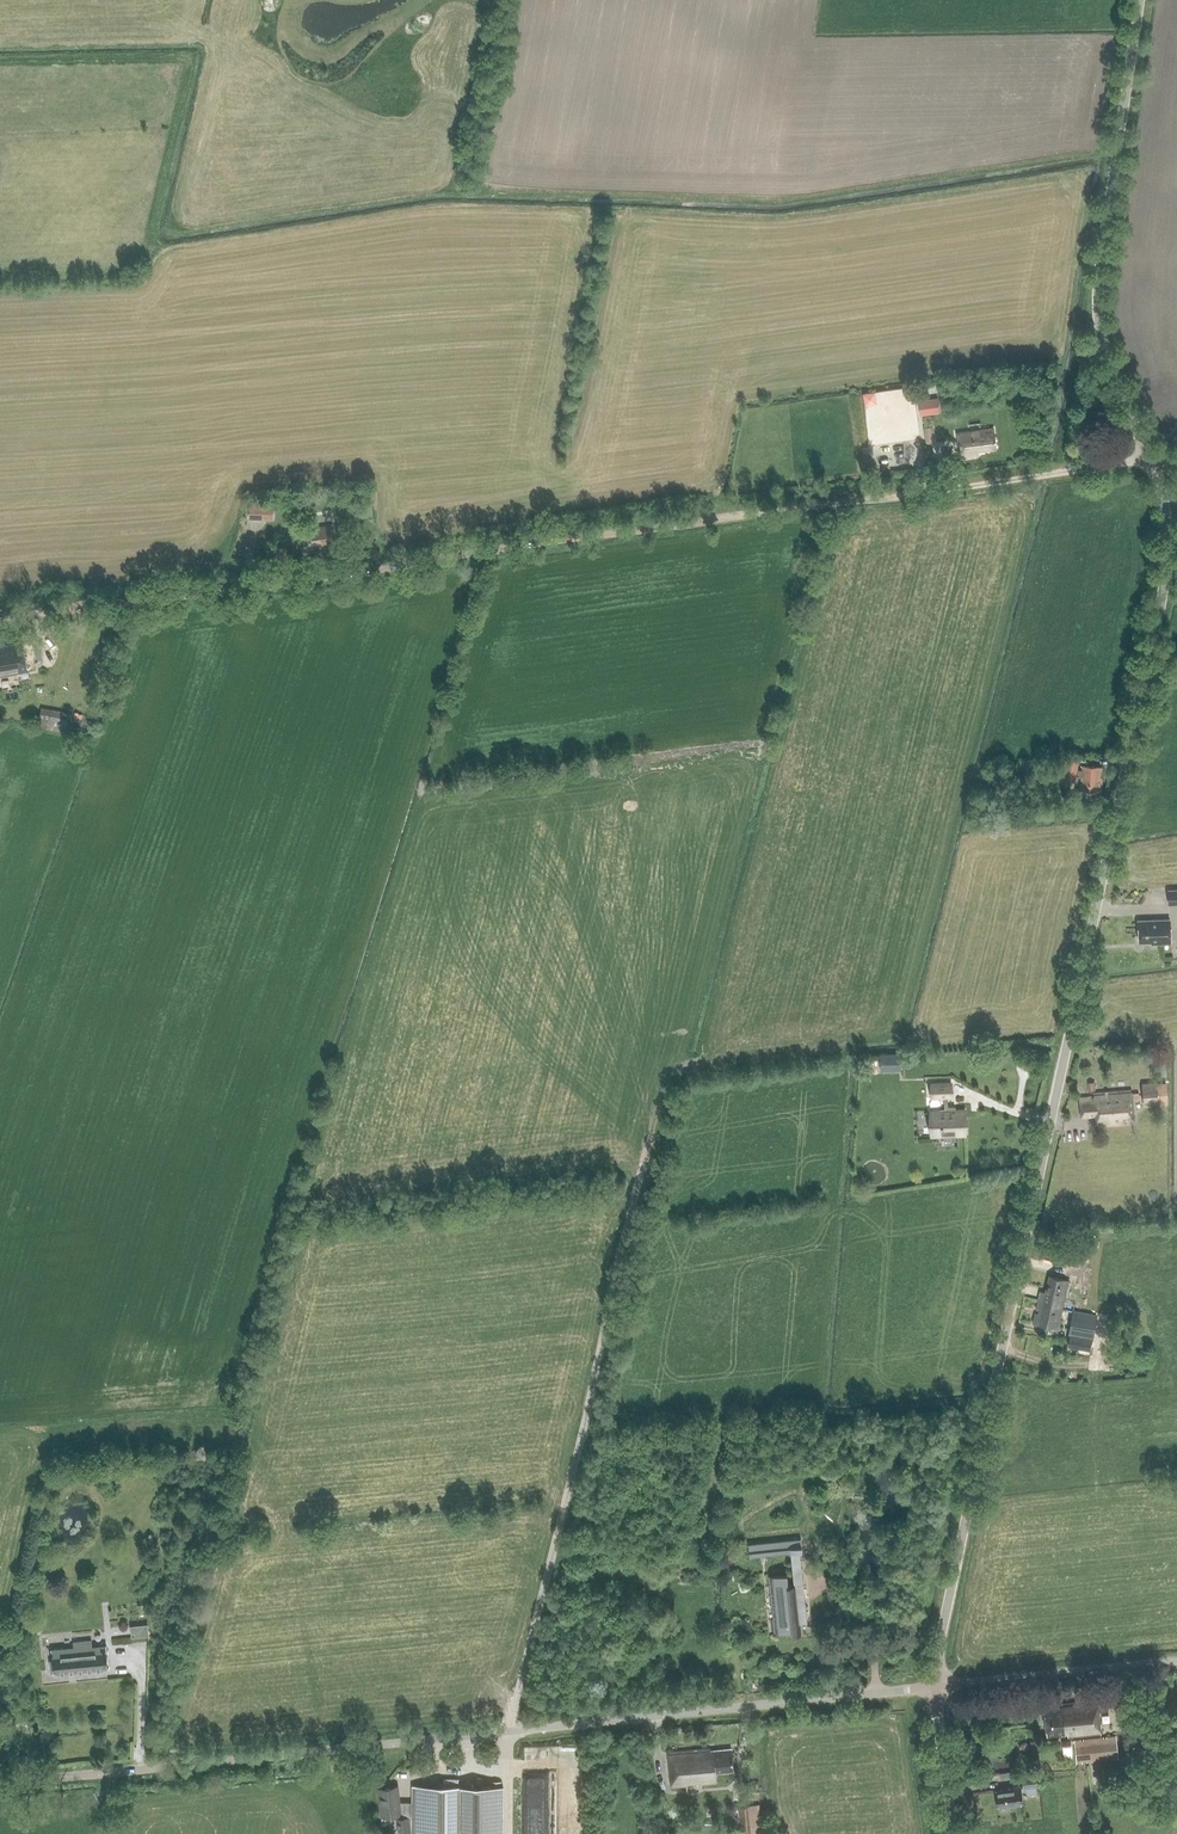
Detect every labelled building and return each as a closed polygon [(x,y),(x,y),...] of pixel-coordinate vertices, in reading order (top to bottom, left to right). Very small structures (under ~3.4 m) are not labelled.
[(867,392),(869,404),(882,402),(880,390),(867,392)] [(921,402),(922,416),(939,414),(937,400),(921,402)] [(926,444),(935,442),(933,426),(924,428),(926,444)] [(978,451),(996,449),(994,429),(957,433),(958,446),(961,446),(962,450),(959,450),(960,459),(979,456),(978,451)] [(273,502),(271,502),(250,501),(249,519),(272,520),(273,502)] [(321,544),(334,543),(331,525),(316,527),(315,516),(310,517),(310,528),(299,529),(302,550),(314,548),(314,545),(321,544)] [(285,549),(277,549),(278,562),(286,561),(285,549)] [(28,672),(22,643),(0,647),(0,677),(28,672)] [(42,707),(38,728),(66,733),(70,713),(42,707)] [(1064,759),(1064,769),(1063,781),(1075,782),(1076,776),(1081,776),(1080,791),(1101,793),(1102,778),(1099,778),(1100,774),(1102,774),(1102,767),(1083,766),(1082,770),(1077,769),(1078,760),(1064,759)] [(1168,890),(1168,905),(1176,904),(1176,890),(1168,890)] [(1170,919),(1138,920),(1139,942),(1160,941),(1160,943),(1171,943),(1170,919)] [(880,1071),(902,1071),(901,1053),(880,1053),(880,1071)] [(1158,1083),(1158,1081),(1141,1083),(1142,1092),(1142,1095),(1143,1104),(1143,1107),(1158,1106),(1158,1104),(1168,1104),(1166,1082),(1158,1083)] [(1088,1082),(1089,1091),(1096,1090),(1095,1082),(1088,1082)] [(957,1134),(967,1133),(966,1111),(956,1111),(955,1109),(949,1109),(948,1097),(952,1097),(952,1083),(932,1083),(933,1098),(945,1097),(945,1109),(941,1109),(941,1112),(931,1112),(932,1135),(942,1134),(942,1137),(957,1137),(957,1134)] [(1134,1123),(1132,1096),(1131,1090),(1093,1093),(1094,1098),(1091,1098),(1091,1097),(1080,1098),(1081,1117),(1096,1115),(1096,1126),(1134,1123)] [(1093,1285),(1095,1268),(1073,1266),(1072,1275),(1081,1276),(1081,1284),(1093,1285)] [(1059,1329),(1064,1305),(1069,1281),(1049,1276),(1046,1291),(1041,1290),(1039,1300),(1037,1308),(1042,1309),(1041,1314),(1036,1313),(1034,1323),(1059,1329)] [(1098,1315),(1086,1313),(1074,1311),(1069,1340),(1070,1340),(1069,1346),(1090,1349),(1091,1344),(1093,1344),(1098,1315)] [(1032,1335),(1033,1350),(1041,1349),(1041,1346),(1047,1345),(1046,1334),(1032,1335)] [(749,1557),(799,1552),(802,1552),(800,1540),(748,1545),(749,1557)] [(788,1586),(787,1575),(768,1577),(774,1633),(791,1631),(792,1636),(800,1636),(799,1624),(807,1623),(801,1574),(794,1574),(795,1585),(788,1586)] [(148,1635),(147,1624),(131,1626),(132,1637),(148,1635)] [(73,1648),(51,1650),(52,1661),(49,1661),(50,1669),(53,1669),(54,1674),(108,1669),(106,1646),(92,1647),(91,1641),(73,1643),(73,1648)] [(1101,1692),(1100,1683),(1087,1685),(1088,1694),(1101,1692)] [(1068,1737),(1101,1734),(1098,1701),(1062,1704),(1062,1708),(1044,1709),(1046,1735),(1067,1733),(1068,1737)] [(1097,1760),(1098,1762),(1119,1760),(1116,1736),(1106,1736),(1106,1738),(1103,1738),(1103,1737),(1083,1739),(1083,1740),(1080,1740),(1080,1738),(1074,1739),(1077,1764),(1082,1764),(1083,1761),(1087,1761),(1087,1763),(1093,1763),(1093,1760),(1097,1760)] [(1072,1748),(1071,1740),(1062,1741),(1062,1748),(1072,1748)] [(671,1788),(716,1784),(715,1773),(733,1771),(731,1749),(710,1751),(710,1749),(668,1753),(671,1788)] [(1037,1787),(1035,1774),(1021,1776),(1022,1789),(1037,1787)] [(381,1817),(401,1815),(398,1786),(378,1789),(381,1817)] [(504,1787),(414,1786),(414,1833),(503,1833),(504,1787)] [(997,1806),(1023,1803),(1021,1786),(1013,1787),(1013,1788),(996,1790),(997,1806)] [(760,1831),(757,1805),(738,1807),(740,1820),(741,1833),(760,1831)] [(409,1815),(396,1817),(398,1833),(402,1833),(411,1833),(409,1815)]
